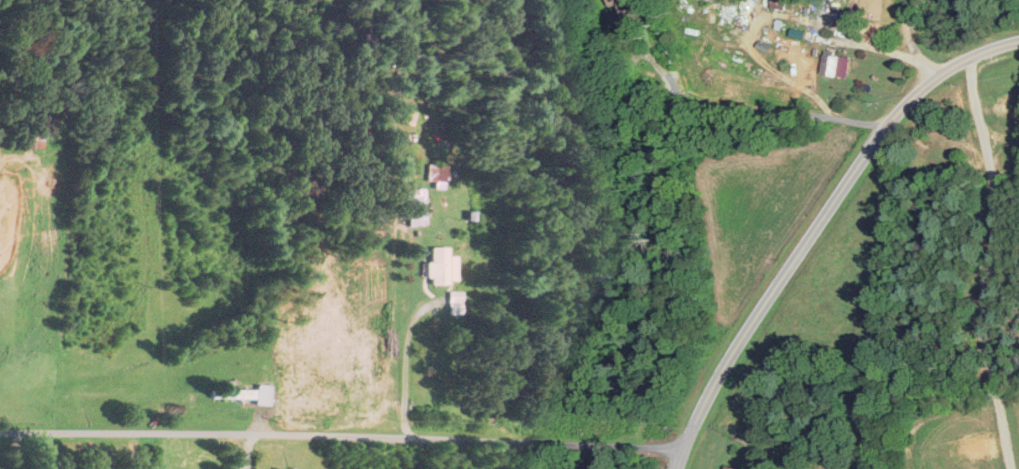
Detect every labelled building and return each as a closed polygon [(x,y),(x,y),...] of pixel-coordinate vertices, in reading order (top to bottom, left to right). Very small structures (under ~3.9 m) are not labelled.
[(610,9),(632,4),(632,0),(607,0),(610,9)] [(842,78),(844,58),(828,57),(826,77),(842,78)] [(434,166),(423,166),(423,181),(434,181),(434,166)] [(423,226),(423,205),(406,205),(406,226),(423,226)] [(445,286),(445,248),(426,248),(426,286),(445,286)] [(256,401),(256,406),(268,406),(269,387),(256,387),(256,391),(210,390),(210,400),(256,401)]
